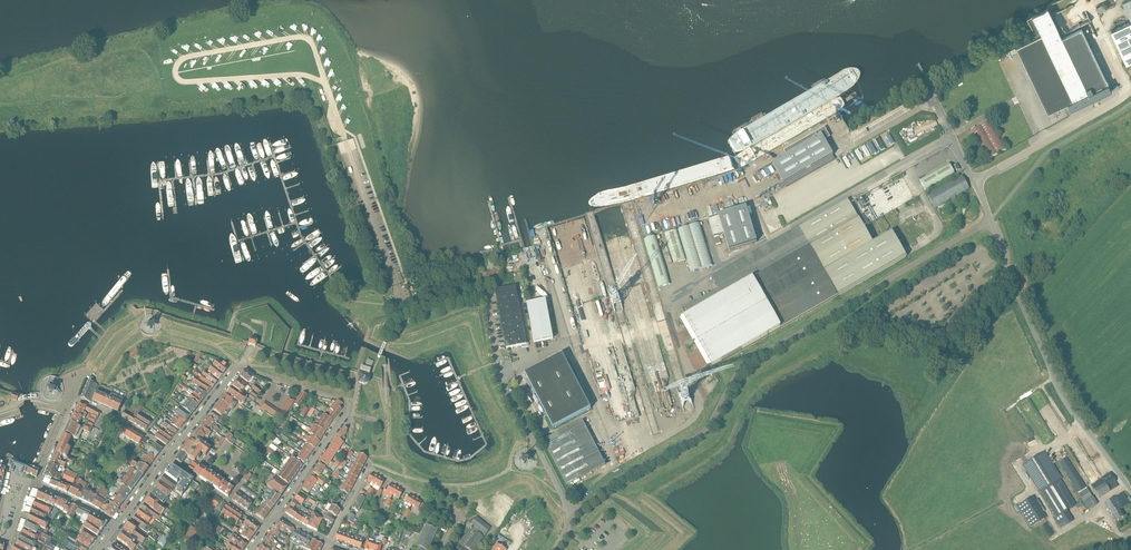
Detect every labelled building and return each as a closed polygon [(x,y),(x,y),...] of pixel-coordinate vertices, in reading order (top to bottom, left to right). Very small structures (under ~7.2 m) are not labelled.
[(1111,31),(1126,63),(1130,61),(1130,0),(1128,0),(1122,3),(1130,21),(1111,31)] [(1106,10),(1103,4),(1096,6),(1099,13),(1106,10)] [(1048,113),(1068,104),(1070,109),(1070,110),(1112,90),(1111,90),(1082,28),(1062,38),(1047,8),(1027,17),(1036,37),(1016,47),(1048,113)] [(1074,115),(1120,97),(1117,91),(1075,108),(1077,112),(1073,114),(1074,115)] [(1007,149),(991,120),(971,131),(987,160),(1007,149)] [(787,155),(772,163),(783,182),(778,185),(781,190),(835,160),(824,140),(829,138),(823,128),(784,151),(787,155)] [(894,143),(889,134),(885,136),(891,145),(894,143)] [(885,149),(878,138),(875,140),(881,151),(885,149)] [(926,190),(955,173),(949,163),(919,179),(926,190)] [(955,197),(969,189),(962,176),(928,195),(935,208),(950,200),(952,203),(957,201),(955,197)] [(902,240),(899,235),(895,237),(892,233),(873,244),(848,200),(714,276),(722,289),(725,295),(689,316),(684,319),(712,368),(906,257),(897,243),(902,240)] [(718,204),(707,207),(709,216),(720,213),(718,204)] [(724,232),(729,251),(756,242),(746,208),(708,219),(713,236),(724,232)] [(715,265),(701,217),(678,224),(693,272),(715,265)] [(664,227),(662,227),(662,223),(646,226),(647,232),(665,228),(664,227)] [(677,230),(665,234),(668,245),(674,263),(686,260),(681,245),(677,230)] [(659,245),(656,236),(644,240),(645,245),(658,288),(670,284),(659,245)] [(481,275),(484,283),(504,275),(501,266),(496,268),(497,270),(481,275)] [(528,343),(526,343),(515,287),(496,291),(507,348),(521,345),(522,347),(523,348),(528,346),(529,345),(529,344),(528,343)] [(553,339),(546,300),(527,304),(534,342),(553,339)] [(137,346),(126,356),(130,360),(140,350),(137,346)] [(562,355),(525,374),(554,428),(591,409),(562,355)] [(213,366),(223,375),(227,369),(225,367),(226,366),(226,364),(224,363),(223,363),(222,364),(217,361),(213,366)] [(223,375),(213,366),(208,372),(219,380),(223,375)] [(248,383),(253,376),(245,370),(240,376),(248,383)] [(205,372),(202,376),(208,381),(208,382),(209,382),(210,382),(211,382),(212,382),(212,383),(215,385),(218,381),(205,372)] [(368,375),(367,374),(359,372),(359,374),(359,379),(359,383),(362,384),(363,384),(364,384),(365,385),(365,384),(366,384),(367,384),(367,383),(368,383),(369,382),(369,381),(369,380),(369,379),(369,378),(369,377),(368,376),(368,375)] [(212,389),(215,385),(212,383),(212,382),(211,382),(210,382),(209,382),(208,382),(208,381),(202,376),(199,380),(199,381),(212,389)] [(207,394),(212,389),(199,381),(199,380),(195,378),(191,384),(199,388),(207,394)] [(238,378),(235,383),(244,390),(247,386),(238,378)] [(86,385),(96,389),(97,385),(88,381),(86,385)] [(235,383),(231,387),(241,394),(244,390),(235,383)] [(86,385),(84,390),(94,394),(96,389),(86,385)] [(259,394),(262,391),(255,385),(252,388),(259,394)] [(241,394),(231,387),(226,394),(233,399),(241,405),(246,399),(249,402),(250,400),(241,394)] [(189,389),(187,391),(192,395),(201,402),(207,394),(199,388),(194,395),(193,394),(194,393),(189,389)] [(94,394),(84,390),(82,394),(92,398),(94,394)] [(92,401),(99,403),(103,393),(97,390),(92,401)] [(110,396),(103,393),(99,403),(105,406),(110,396)] [(111,393),(110,396),(105,406),(111,409),(118,396),(111,393)] [(298,407),(306,395),(301,393),(294,405),(298,407)] [(90,402),(92,398),(82,394),(81,398),(90,402)] [(232,400),(233,399),(226,394),(221,401),(231,409),(232,410),(237,404),(232,400)] [(192,395),(188,400),(198,407),(201,402),(192,395)] [(118,396),(111,409),(118,412),(124,399),(118,396)] [(188,400),(183,407),(192,414),(198,407),(188,400)] [(221,401),(213,411),(221,416),(227,421),(229,419),(228,418),(227,419),(225,417),(231,409),(221,401)] [(74,414),(81,417),(85,410),(87,411),(87,412),(91,414),(93,414),(94,410),(86,406),(79,403),(74,414)] [(329,409),(330,409),(337,414),(341,410),(339,408),(334,404),(329,409)] [(171,407),(168,410),(174,414),(174,415),(184,422),(185,422),(192,414),(183,407),(180,405),(179,406),(180,407),(176,412),(171,407)] [(139,406),(133,417),(130,421),(133,423),(135,424),(141,415),(142,414),(140,413),(142,408),(139,406)] [(304,407),(299,415),(303,418),(309,410),(304,407)] [(312,407),(307,416),(311,418),(316,409),(312,407)] [(285,415),(279,411),(276,409),(273,415),(281,421),(285,415)] [(337,414),(330,409),(333,412),(329,416),(333,419),(337,414)] [(121,417),(130,421),(133,417),(124,411),(121,417)] [(181,426),(184,422),(174,415),(170,411),(168,413),(171,415),(174,418),(172,420),(181,426)] [(216,423),(221,416),(213,411),(208,417),(212,420),(215,422),(216,423)] [(332,420),(333,419),(329,416),(328,418),(319,412),(317,415),(330,424),(332,420)] [(82,418),(81,417),(74,414),(72,418),(80,423),(82,418)] [(143,417),(141,415),(135,424),(140,428),(146,418),(144,418),(145,416),(144,415),(143,417)] [(327,430),(330,424),(317,415),(316,416),(320,418),(319,421),(318,420),(317,422),(315,421),(315,422),(327,430)] [(72,418),(69,423),(78,427),(80,423),(72,418)] [(147,419),(146,418),(140,428),(145,431),(152,422),(149,420),(149,419),(148,418),(147,419)] [(165,418),(163,420),(166,421),(178,430),(181,426),(172,420),(173,421),(172,423),(168,420),(165,418)] [(207,418),(203,424),(209,428),(213,431),(216,433),(217,434),(220,430),(219,429),(215,426),(214,428),(213,427),(215,424),(214,423),(212,421),(207,418)] [(162,423),(160,425),(167,429),(165,432),(172,437),(175,435),(178,430),(166,421),(164,424),(162,423)] [(605,464),(603,460),(583,421),(544,441),(567,485),(605,464)] [(323,435),(327,430),(315,422),(313,425),(311,427),(323,435)] [(90,433),(93,427),(87,424),(83,425),(82,429),(78,427),(69,423),(64,432),(71,436),(75,438),(77,435),(79,435),(80,435),(83,430),(90,433)] [(209,436),(213,431),(209,428),(203,424),(198,431),(208,438),(209,436)] [(119,430),(118,432),(121,434),(129,439),(139,444),(140,442),(144,438),(133,431),(125,427),(122,425),(119,430)] [(323,435),(311,427),(310,429),(307,427),(305,431),(320,440),(323,435)] [(344,428),(337,438),(342,442),(345,438),(343,437),(347,432),(346,432),(347,430),(344,428)] [(167,445),(172,437),(165,432),(161,429),(158,432),(155,437),(167,445)] [(198,431),(190,441),(193,443),(196,438),(202,442),(202,443),(206,446),(207,445),(204,443),(208,438),(198,431)] [(229,442),(231,438),(232,436),(228,433),(224,439),(229,442)] [(64,434),(59,444),(67,447),(71,438),(64,434)] [(306,436),(305,437),(317,445),(319,441),(311,436),(310,435),(308,438),(306,436)] [(317,445),(305,437),(304,439),(306,441),(305,443),(314,449),(317,445)] [(206,446),(202,443),(202,442),(196,438),(193,443),(190,441),(181,452),(187,456),(193,461),(191,464),(189,467),(187,469),(191,471),(197,463),(194,462),(197,459),(198,459),(200,456),(199,456),(201,453),(205,456),(210,449),(206,446)] [(343,443),(342,442),(337,438),(333,444),(339,448),(343,443)] [(299,446),(310,454),(313,450),(302,442),(299,446)] [(148,443),(147,446),(159,454),(162,449),(154,444),(152,446),(148,443)] [(71,449),(67,447),(59,444),(55,453),(66,458),(67,457),(71,449)] [(333,444),(329,450),(335,454),(339,448),(333,444)] [(155,458),(159,454),(147,446),(145,445),(144,447),(149,450),(147,452),(155,458)] [(300,452),(299,454),(307,459),(310,454),(299,446),(297,449),(300,452)] [(266,451),(269,453),(272,456),(275,452),(275,451),(269,447),(267,450),(266,451)] [(335,454),(329,450),(325,456),(331,460),(333,457),(335,458),(336,456),(335,455),(335,454)] [(1062,479),(1045,451),(1024,464),(1040,492),(1042,492),(1057,517),(1055,518),(1061,528),(1073,521),(1067,511),(1076,505),(1061,480),(1062,479)] [(148,469),(155,458),(147,452),(146,452),(139,463),(148,469)] [(187,456),(181,452),(175,461),(181,465),(187,456)] [(66,458),(55,453),(51,463),(63,469),(64,469),(64,468),(66,463),(69,465),(70,464),(72,465),(74,460),(67,457),(66,458)] [(304,463),(307,459),(299,454),(298,456),(294,453),(292,455),(299,460),(304,463)] [(358,453),(355,459),(364,463),(367,458),(358,453)] [(327,466),(331,460),(325,456),(321,462),(327,466)] [(291,457),(288,461),(300,469),(302,466),(298,462),(291,457)] [(1058,462),(1078,493),(1086,488),(1080,478),(1082,477),(1079,472),(1077,474),(1067,457),(1058,462)] [(1095,462),(1097,466),(1105,460),(1102,457),(1095,462)] [(259,458),(256,462),(262,466),(263,465),(265,466),(267,463),(259,458)] [(297,473),(300,469),(288,461),(285,459),(283,463),(297,473)] [(364,463),(355,459),(353,464),(362,468),(364,463)] [(134,460),(131,466),(136,469),(135,471),(142,476),(148,469),(139,463),(134,460)] [(20,465),(13,462),(11,468),(17,471),(24,473),(26,467),(28,469),(29,467),(20,465)] [(45,477),(43,483),(49,485),(57,489),(60,483),(60,482),(58,482),(61,475),(63,469),(59,467),(51,463),(45,477)] [(197,463),(191,471),(193,473),(194,474),(194,473),(196,473),(197,473),(196,473),(201,466),(197,463)] [(297,473),(283,463),(280,467),(282,469),(294,477),(297,473)] [(313,473),(319,477),(323,469),(327,472),(329,469),(319,463),(313,473)] [(359,474),(362,468),(353,464),(350,469),(359,474)] [(119,479),(116,482),(120,485),(131,492),(142,476),(135,471),(136,469),(131,466),(129,469),(126,468),(124,472),(123,474),(122,474),(121,474),(120,476),(120,477),(120,478),(119,480),(119,479)] [(177,489),(175,492),(180,495),(181,496),(182,497),(189,486),(192,488),(196,483),(192,481),(171,466),(165,475),(177,484),(174,487),(177,489)] [(28,469),(26,474),(36,478),(39,471),(29,467),(28,469)] [(205,469),(202,467),(199,472),(199,473),(199,474),(199,475),(199,474),(199,475),(199,477),(228,497),(228,496),(233,488),(205,469)] [(60,482),(60,483),(63,485),(64,482),(61,481),(61,479),(66,469),(64,468),(64,469),(63,469),(61,475),(58,482),(60,482)] [(288,485),(292,481),(280,472),(274,468),(271,472),(276,475),(288,485)] [(71,471),(66,469),(61,479),(73,484),(77,477),(78,474),(71,471)] [(292,481),(294,477),(282,469),(280,472),(292,481)] [(359,474),(350,469),(347,475),(356,479),(359,474)] [(1102,478),(1107,487),(1116,482),(1116,481),(1110,472),(1102,478)] [(251,475),(248,473),(243,480),(247,482),(251,475)] [(371,483),(374,484),(378,477),(371,474),(366,483),(369,485),(371,483)] [(180,495),(175,492),(172,490),(174,487),(177,484),(165,475),(159,483),(171,492),(172,491),(178,496),(177,498),(179,500),(181,496),(180,495)] [(267,487),(269,489),(280,497),(288,485),(276,475),(267,487)] [(347,475),(345,480),(353,485),(356,479),(347,475)] [(310,477),(306,483),(317,491),(320,487),(318,486),(320,483),(317,481),(316,481),(315,480),(310,477)] [(384,481),(378,477),(374,484),(380,488),(384,481)] [(1110,491),(1107,487),(1102,478),(1091,485),(1099,498),(1110,491)] [(68,494),(76,498),(81,489),(79,489),(83,482),(77,479),(73,485),(71,489),(68,494)] [(351,490),(353,485),(345,480),(342,485),(351,490)] [(63,485),(60,483),(57,489),(66,493),(70,488),(67,486),(68,484),(64,482),(63,485)] [(76,498),(79,499),(86,490),(84,489),(87,484),(83,482),(79,489),(81,489),(76,498)] [(113,494),(114,495),(118,497),(120,497),(120,498),(124,501),(131,492),(120,485),(116,482),(115,482),(109,491),(113,494)] [(1107,487),(1110,491),(1118,486),(1116,482),(1107,487)] [(99,484),(97,483),(94,487),(96,488),(97,486),(99,487),(94,494),(91,493),(85,502),(91,505),(100,494),(103,488),(100,486),(100,485),(98,484),(99,484)] [(159,483),(154,488),(167,498),(170,494),(176,498),(177,498),(178,496),(172,491),(171,492),(159,483)] [(317,491),(306,483),(302,489),(308,493),(310,490),(319,496),(321,493),(319,492),(317,491)] [(386,491),(392,495),(396,488),(390,484),(386,491)] [(348,495),(351,490),(342,485),(339,491),(345,494),(347,495),(348,495)] [(85,502),(91,493),(89,491),(91,488),(88,486),(86,490),(79,499),(85,502)] [(101,511),(108,501),(106,499),(107,496),(108,494),(109,493),(105,491),(107,489),(104,487),(103,488),(100,494),(91,505),(99,509),(101,511)] [(167,498),(154,488),(150,494),(164,504),(168,498),(167,498)] [(403,492),(396,488),(392,495),(399,499),(403,492)] [(1086,488),(1078,493),(1083,502),(1091,496),(1086,488)] [(280,497),(269,489),(264,496),(261,494),(262,493),(260,491),(258,494),(267,500),(267,501),(267,502),(273,507),(280,497)] [(36,499),(50,506),(54,498),(53,497),(53,496),(52,496),(52,497),(49,496),(50,495),(48,494),(48,495),(39,491),(36,499)] [(232,500),(237,503),(242,496),(237,493),(232,500)] [(1114,498),(1121,509),(1130,504),(1123,493),(1114,498)] [(298,494),(294,500),(298,502),(302,505),(306,498),(303,496),(302,497),(299,494),(298,494)] [(111,498),(108,496),(113,500),(121,505),(124,501),(120,498),(120,497),(118,497),(114,495),(113,497),(112,496),(111,498)] [(359,495),(352,509),(356,511),(357,512),(358,512),(363,502),(365,499),(359,496),(359,495)] [(408,504),(411,506),(415,499),(409,495),(403,504),(407,506),(408,504)] [(495,525),(502,516),(500,514),(508,503),(497,495),(482,515),(495,525)] [(106,499),(108,501),(110,502),(111,503),(118,508),(121,505),(113,500),(108,496),(107,496),(106,499)] [(166,507),(154,499),(150,496),(144,503),(161,515),(166,507)] [(214,510),(215,509),(221,500),(215,496),(213,499),(212,501),(208,506),(214,510)] [(242,496),(237,503),(242,507),(247,499),(242,496)] [(1096,505),(1091,496),(1083,502),(1088,510),(1096,505)] [(1038,523),(1046,518),(1033,497),(1017,506),(1020,511),(1030,528),(1038,523)] [(339,498),(334,506),(340,510),(344,502),(339,498)] [(1120,510),(1121,509),(1114,498),(1105,504),(1115,521),(1124,516),(1120,510)] [(67,504),(57,499),(53,507),(53,508),(54,508),(52,511),(55,513),(58,508),(63,511),(67,504)] [(252,503),(247,499),(242,507),(247,510),(252,503)] [(261,504),(263,505),(264,506),(270,511),(273,507),(267,502),(267,501),(264,499),(261,504)] [(422,502),(415,499),(411,506),(418,509),(422,502)] [(221,500),(215,509),(217,510),(220,512),(226,503),(221,500)] [(298,502),(294,500),(285,513),(293,518),(294,517),(301,507),(296,504),(298,502)] [(35,501),(32,508),(47,515),(47,514),(50,515),(52,509),(35,501)] [(110,502),(108,501),(101,511),(104,513),(111,518),(118,508),(111,503),(110,502)] [(63,515),(66,517),(68,514),(72,506),(67,504),(63,511),(64,512),(63,515)] [(144,504),(140,509),(154,518),(160,523),(162,521),(158,518),(160,516),(144,504)] [(224,517),(231,507),(227,504),(220,515),(222,516),(223,514),(225,516),(224,517)] [(267,516),(270,511),(264,506),(263,505),(259,510),(267,516)] [(340,510),(334,506),(331,505),(327,512),(336,517),(340,510)] [(77,509),(72,506),(68,514),(66,517),(73,521),(75,513),(77,509)] [(228,520),(235,509),(231,507),(224,517),(226,518),(227,517),(229,518),(228,520)] [(47,515),(32,508),(30,514),(47,521),(47,520),(49,522),(50,520),(52,521),(53,518),(47,515)] [(430,508),(427,513),(433,517),(436,512),(430,508)] [(86,523),(86,522),(90,514),(77,509),(75,513),(82,517),(81,520),(86,523)] [(154,518),(140,509),(136,515),(148,523),(148,522),(149,523),(152,519),(151,518),(152,518),(153,519),(154,518)] [(232,522),(239,512),(235,509),(228,520),(230,521),(230,519),(233,521),(232,522)] [(305,515),(302,519),(300,522),(306,526),(313,512),(308,509),(306,513),(305,515)] [(264,520),(267,516),(259,510),(256,515),(264,520)] [(293,518),(300,522),(302,519),(305,515),(299,511),(294,517),(293,518)] [(239,512),(232,522),(233,523),(234,522),(237,524),(239,521),(240,519),(243,515),(239,512)] [(317,515),(313,512),(306,526),(307,526),(313,529),(314,527),(313,527),(314,526),(315,525),(313,524),(317,515)] [(321,518),(317,515),(313,524),(315,525),(314,526),(313,527),(314,527),(313,529),(317,531),(322,519),(324,519),(327,513),(325,512),(321,518)] [(336,518),(327,513),(324,519),(332,524),(336,518)] [(351,523),(354,524),(357,519),(354,518),(355,516),(350,513),(346,520),(351,523)] [(90,514),(86,522),(101,532),(107,524),(90,515),(90,514)] [(51,541),(52,540),(53,536),(47,533),(49,530),(47,528),(49,524),(30,515),(28,520),(39,527),(46,530),(42,537),(47,539),(51,541)] [(148,524),(148,523),(136,515),(131,522),(143,531),(147,534),(147,533),(144,530),(148,524)] [(490,529),(476,517),(470,524),(473,526),(458,544),(457,544),(452,549),(473,549),(490,529)] [(245,523),(243,525),(246,526),(255,533),(260,527),(248,518),(245,523)] [(28,520),(24,528),(36,534),(39,527),(28,520)] [(97,537),(101,532),(86,522),(86,523),(84,526),(80,523),(81,522),(78,520),(76,522),(83,527),(95,536),(97,537)] [(280,520),(273,529),(279,532),(281,530),(283,531),(287,525),(280,520)] [(130,538),(131,535),(143,543),(147,537),(141,533),(142,531),(130,523),(124,530),(122,533),(130,538)] [(240,529),(244,531),(252,537),(254,534),(255,533),(246,526),(243,525),(240,529)] [(293,528),(287,525),(283,531),(286,533),(287,531),(292,534),(295,530),(293,528)] [(437,531),(426,525),(414,549),(427,549),(433,538),(437,540),(440,533),(437,531)] [(189,543),(198,531),(191,526),(182,538),(189,543)] [(88,530),(83,527),(81,530),(83,532),(76,541),(76,542),(88,549),(95,540),(95,539),(97,537),(95,536),(94,538),(86,533),(88,530)] [(36,534),(24,528),(21,534),(43,545),(45,542),(39,539),(41,536),(39,535),(36,534)] [(53,536),(52,540),(56,542),(69,549),(78,549),(65,542),(69,537),(60,530),(57,529),(53,536)] [(174,532),(171,530),(170,529),(169,531),(165,537),(169,539),(174,532)] [(270,532),(268,536),(274,540),(280,533),(279,532),(273,529),(270,532)] [(292,542),(295,544),(301,533),(296,530),(291,538),(294,540),(292,542)] [(335,539),(343,542),(347,533),(346,533),(346,535),(342,534),(343,531),(338,530),(335,539)] [(249,542),(252,537),(244,531),(241,535),(249,542)] [(130,538),(122,533),(117,539),(128,548),(131,549),(134,549),(136,547),(137,548),(140,545),(130,538)] [(301,533),(295,544),(296,544),(297,542),(299,543),(298,545),(300,546),(301,545),(301,546),(306,536),(301,533)] [(347,533),(343,542),(352,545),(355,536),(354,538),(350,537),(351,534),(347,533)] [(241,549),(243,549),(247,545),(233,534),(228,540),(241,549)] [(17,539),(33,548),(36,543),(20,535),(17,539)] [(158,543),(164,547),(169,539),(165,537),(163,535),(158,543)] [(376,537),(372,549),(380,549),(381,545),(385,546),(386,540),(383,539),(384,537),(380,535),(379,538),(376,537)] [(275,541),(274,540),(268,536),(265,541),(271,545),(270,546),(274,549),(276,545),(273,543),(275,541)] [(306,548),(309,544),(312,539),(306,536),(301,546),(306,548)] [(364,539),(355,536),(352,545),(360,548),(364,539)] [(366,549),(372,549),(376,537),(373,536),(372,539),(373,540),(374,540),(373,542),(367,540),(364,549),(366,549)] [(69,537),(65,542),(78,549),(87,549),(88,549),(76,542),(76,541),(69,537)] [(17,539),(14,544),(26,549),(37,549),(33,548),(17,539)] [(56,542),(52,540),(51,541),(47,539),(45,542),(43,545),(45,546),(44,547),(47,549),(49,549),(54,549),(55,547),(59,549),(69,549),(56,542)] [(309,544),(319,549),(320,549),(323,545),(312,539),(309,544)] [(228,540),(227,541),(230,543),(226,548),(228,549),(241,549),(228,540)] [(274,549),(270,546),(271,545),(265,541),(261,545),(268,549),(270,549),(271,548),(273,549),(274,549)]
